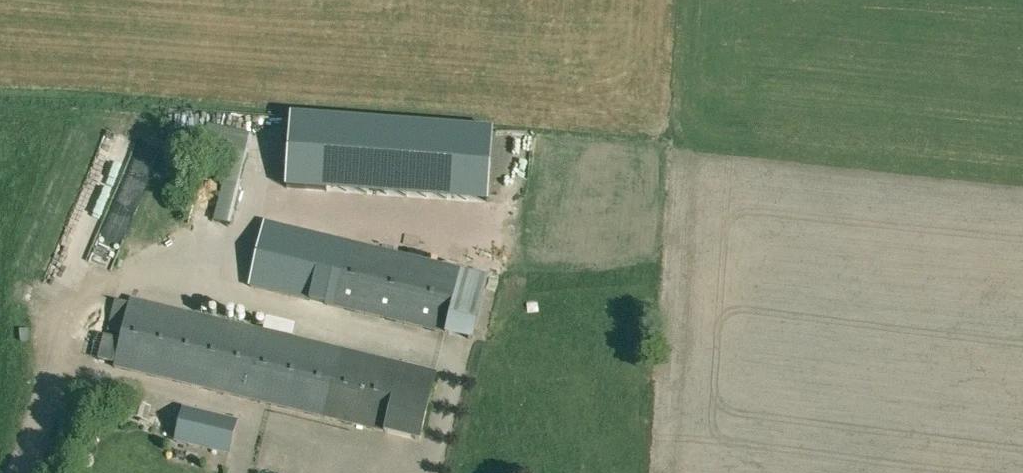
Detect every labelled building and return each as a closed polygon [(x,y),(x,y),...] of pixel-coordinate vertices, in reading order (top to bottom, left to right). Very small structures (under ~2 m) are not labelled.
[(291,111),(286,183),(489,198),(494,126),(291,111)] [(208,123),(202,145),(230,152),(212,220),(230,224),(253,135),(208,123)] [(472,340),(487,275),(265,222),(249,286),(472,340)] [(114,367),(419,440),(436,372),(131,299),(130,303),(116,300),(109,331),(122,335),(114,367)] [(104,336),(98,361),(113,364),(119,340),(104,336)] [(132,402),(129,416),(147,421),(151,406),(132,402)] [(183,409),(175,442),(228,454),(236,421),(183,409)]
